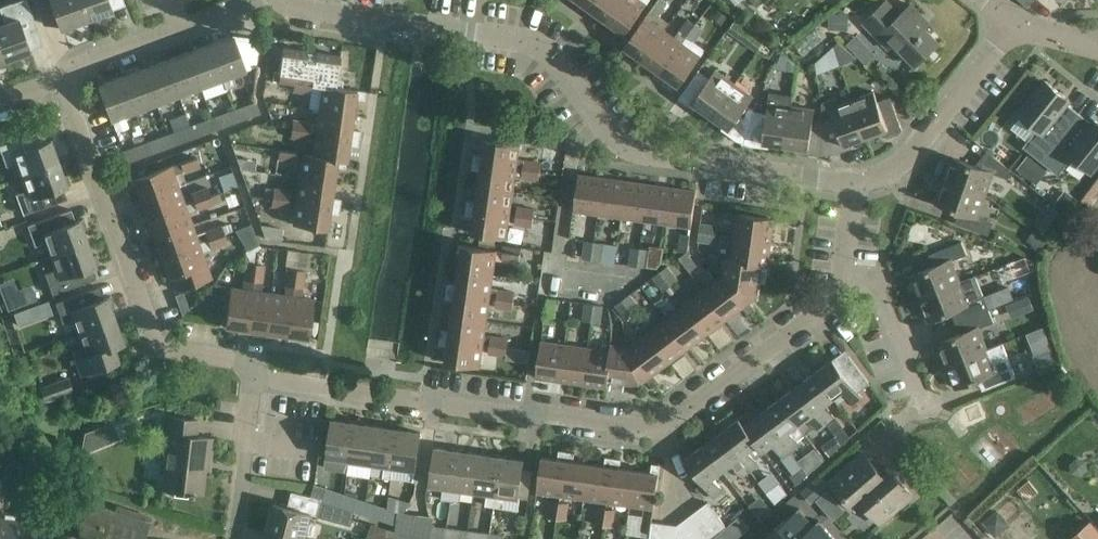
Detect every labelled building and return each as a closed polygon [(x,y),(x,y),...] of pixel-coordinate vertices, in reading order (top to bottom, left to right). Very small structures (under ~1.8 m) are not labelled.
[(0,23),(0,50),(4,61),(30,51),(23,33),(36,28),(29,7),(26,0),(23,0),(12,4),(0,8),(0,11),(4,22),(0,23)] [(86,20),(79,0),(35,0),(41,15),(54,10),(60,29),(86,20)] [(86,20),(112,11),(108,0),(79,0),(86,20)] [(588,7),(607,21),(621,0),(594,0),(588,7)] [(607,21),(625,34),(638,16),(647,3),(642,0),(621,0),(607,21)] [(642,60),(664,30),(669,22),(659,16),(667,4),(662,0),(657,0),(624,46),(642,60)] [(664,30),(642,60),(661,73),(682,43),(687,36),(713,0),(701,0),(674,37),(664,30)] [(917,11),(911,4),(895,19),(882,5),(886,1),(886,0),(885,0),(862,22),(888,49),(894,43),(915,65),(939,43),(925,28),(930,23),(917,11)] [(829,13),(829,30),(849,31),(849,14),(829,13)] [(687,36),(695,41),(704,30),(696,24),(687,36)] [(816,29),(795,45),(803,55),(824,39),(816,29)] [(866,63),(877,53),(858,32),(847,42),(866,63)] [(208,44),(221,79),(245,70),(232,35),(208,44)] [(840,39),(814,64),(825,76),(852,52),(840,39)] [(701,56),(682,43),(661,73),(679,86),(701,56)] [(208,44),(187,52),(200,87),(221,79),(208,44)] [(282,48),(269,46),(268,58),(280,60),(277,79),(294,82),(307,84),(312,84),(312,85),(321,86),(336,87),(340,55),(316,52),(313,75),(308,74),(304,74),(307,51),(283,47),(282,48)] [(165,60),(178,95),(200,87),(187,52),(165,60)] [(156,103),(178,95),(165,60),(143,68),(156,103)] [(121,76),(134,111),(156,103),(143,68),(121,76)] [(692,102),(711,116),(735,83),(716,69),(709,78),(699,70),(678,98),(689,106),(692,102)] [(121,76),(98,85),(111,120),(134,111),(121,76)] [(1078,112),(1066,103),(1069,100),(1046,81),(1019,114),(1037,129),(1023,147),(1040,160),(1078,112)] [(310,93),(312,85),(312,84),(307,84),(294,82),(293,91),(310,93)] [(742,144),(743,144),(756,111),(748,105),(754,97),(735,83),(711,116),(730,129),(727,133),(736,140),(743,143),(742,144)] [(366,91),(336,87),(321,86),(319,105),(354,110),(355,99),(365,100),(366,91)] [(767,113),(756,111),(743,144),(744,145),(744,143),(750,146),(762,148),(763,142),(786,146),(792,106),(793,94),(771,91),(768,103),(767,113)] [(874,92),(852,100),(866,137),(887,129),(889,134),(902,130),(890,97),(878,101),(874,92)] [(836,97),(822,102),(824,121),(827,156),(828,156),(828,155),(835,154),(846,150),(844,145),(866,137),(852,100),(838,105),(836,97)] [(911,99),(906,105),(911,118),(919,107),(911,99)] [(256,102),(240,108),(244,119),(260,113),(256,102)] [(291,129),(359,138),(360,130),(351,129),(354,110),(319,105),(316,124),(293,120),(291,129)] [(786,146),(808,149),(808,154),(819,156),(826,155),(826,156),(827,156),(824,121),(813,119),(815,109),(792,106),(786,146)] [(218,116),(222,127),(238,121),(234,110),(218,116)] [(1071,157),(1090,172),(1097,163),(1097,123),(1094,119),(1091,123),(1078,112),(1040,160),(1057,174),(1071,157)] [(212,119),(196,125),(200,136),(216,129),(212,119)] [(173,132),(178,144),(194,138),(190,126),(173,132)] [(312,155),(346,160),(349,145),(358,146),(359,138),(291,129),(290,137),(314,141),(312,155)] [(18,163),(23,177),(59,164),(54,150),(58,149),(55,139),(40,143),(36,132),(0,145),(0,150),(6,167),(18,163)] [(152,141),(156,152),(172,146),(168,135),(152,141)] [(473,161),(516,168),(520,144),(485,139),(483,155),(474,154),(473,161)] [(130,149),(134,160),(150,154),(146,143),(130,149)] [(280,159),(296,161),(297,153),(281,150),(280,159)] [(304,154),(300,178),(334,183),(336,167),(345,168),(346,160),(312,155),(304,154)] [(981,168),(952,158),(944,180),(987,196),(994,174),(1010,180),(1013,172),(1009,168),(992,155),(981,168)] [(1028,155),(1017,169),(1033,182),(1030,185),(1039,193),(1045,185),(1040,181),(1048,171),(1028,155)] [(180,163),(172,166),(171,165),(133,179),(147,218),(185,204),(175,174),(183,171),(200,165),(196,157),(180,163)] [(525,160),(524,169),(541,172),(542,163),(525,160)] [(473,161),(471,170),(481,171),(478,186),(513,191),(516,168),(473,161)] [(23,214),(41,208),(61,201),(57,189),(71,184),(67,174),(63,176),(59,164),(23,177),(27,190),(16,194),(23,214)] [(524,169),(522,178),(540,180),(541,172),(524,169)] [(579,174),(574,211),(597,215),(602,178),(579,174)] [(1080,200),(1082,202),(1043,252),(1050,257),(1091,206),(1088,204),(1097,192),(1097,177),(1080,200)] [(341,199),(332,197),(334,183),(300,178),(297,201),(340,208),(341,199)] [(597,215),(621,218),(626,181),(602,178),(597,215)] [(961,225),(990,235),(994,222),(979,217),(987,196),(944,180),(936,203),(965,213),(961,225)] [(626,181),(621,218),(644,221),(649,184),(626,181)] [(644,221),(668,224),(673,187),(649,184),(644,221)] [(466,208),(509,215),(513,191),(478,186),(476,202),(467,200),(466,208)] [(211,196),(208,187),(191,193),(194,201),(211,196)] [(668,224),(691,228),(696,191),(673,187),(668,224)] [(274,198),(290,200),(291,192),(275,189),(274,198)] [(1066,189),(1054,203),(1068,214),(1079,200),(1066,189)] [(198,210),(214,204),(211,196),(194,201),(185,204),(147,218),(154,237),(192,223),(189,213),(198,210)] [(272,206),(288,208),(290,200),(274,198),(272,206)] [(329,213),(339,214),(340,208),(297,201),(293,224),(327,229),(329,213)] [(1051,202),(1034,224),(1051,237),(1068,216),(1051,202)] [(518,207),(516,216),(534,219),(535,209),(518,207)] [(466,208),(465,216),(474,217),(472,233),(506,238),(509,215),(466,208)] [(51,256),(88,243),(83,230),(87,228),(83,218),(69,223),(65,212),(45,219),(27,225),(35,247),(47,243),(51,256)] [(735,237),(771,242),(774,218),(738,213),(735,237)] [(534,219),(516,216),(515,224),(533,226),(534,219)] [(199,243),(224,233),(221,225),(205,232),(196,235),(192,223),(154,237),(161,257),(199,243)] [(700,224),(699,232),(716,235),(717,226),(700,224)] [(698,241),(715,243),(716,235),(699,232),(698,241)] [(211,277),(206,263),(202,251),(227,241),(224,233),(199,243),(161,257),(168,277),(171,276),(177,290),(211,277)] [(679,250),(686,251),(689,235),(681,233),(679,250)] [(726,261),(761,266),(767,267),(771,242),(735,237),(732,258),(726,257),(726,261)] [(583,258),(591,259),(593,242),(585,241),(583,258)] [(951,260),(967,254),(962,241),(934,252),(939,264),(911,275),(919,298),(960,282),(951,260)] [(591,259),(600,260),(602,243),(593,242),(591,259)] [(52,294),(69,288),(90,281),(86,269),(100,264),(96,254),(92,255),(88,243),(51,256),(56,269),(45,274),(52,294)] [(459,269),(493,274),(497,251),(453,244),(452,253),(461,254),(459,269)] [(629,264),(637,265),(640,248),(631,247),(629,264)] [(646,267),(649,249),(640,248),(637,265),(646,267)] [(686,251),(679,256),(690,271),(697,266),(686,251)] [(503,260),(520,263),(521,254),(504,252),(503,260)] [(720,278),(742,307),(748,315),(755,310),(749,302),(756,297),(761,266),(726,261),(723,275),(720,278)] [(225,327),(246,330),(255,263),(247,262),(243,289),(231,287),(225,327)] [(266,332),(272,293),(261,291),(262,282),(265,264),(255,263),(246,330),(266,332)] [(678,279),(668,265),(663,269),(673,283),(678,279)] [(266,332),(287,335),(296,269),(288,268),(286,285),(285,295),(272,293),(266,332)] [(308,338),(313,299),(301,297),(305,270),(296,269),(287,335),(308,338)] [(447,283),(446,291),(490,297),(493,274),(459,269),(457,284),(447,283)] [(664,290),(673,283),(663,269),(654,276),(664,290)] [(962,320),(989,309),(975,275),(960,282),(919,298),(928,320),(957,309),(962,320)] [(720,278),(702,292),(724,321),(742,307),(720,278)] [(9,310),(35,301),(30,288),(5,297),(9,310)] [(111,307),(115,305),(111,295),(97,301),(93,289),(55,302),(63,324),(74,320),(79,333),(115,320),(111,307)] [(497,299),(514,301),(516,293),(498,290),(497,299)] [(446,291),(445,299),(454,300),(452,316),(487,321),(490,297),(446,291)] [(724,321),(702,292),(683,306),(706,335),(724,321)] [(634,313),(641,308),(630,293),(623,299),(634,313)] [(547,297),(544,314),(553,316),(556,299),(547,297)] [(497,299),(496,308),(513,310),(514,301),(497,299)] [(634,313),(623,299),(616,304),(626,318),(634,313)] [(585,303),(583,319),(591,320),(593,304),(585,303)] [(600,321),(602,305),(593,304),(591,320),(600,321)] [(683,306),(676,311),(665,320),(687,349),(706,335),(683,306)] [(938,343),(946,365),(987,349),(978,328),(994,322),(989,309),(962,320),(966,332),(938,343)] [(28,322),(24,311),(15,314),(19,325),(28,322)] [(441,330),(439,338),(483,344),(483,343),(491,344),(508,346),(509,339),(484,335),(487,321),(452,316),(450,331),(441,330)] [(81,374),(98,368),(119,360),(114,346),(128,341),(124,331),(120,333),(115,320),(79,333),(84,347),(73,351),(81,374)] [(669,363),(687,349),(665,320),(647,334),(669,363)] [(653,375),(669,363),(647,334),(629,347),(646,380),(652,388),(659,382),(653,375)] [(439,338),(438,345),(448,347),(445,362),(480,368),(483,344),(439,338)] [(539,356),(536,377),(559,381),(565,344),(541,340),(539,356)] [(1016,377),(1002,343),(987,349),(946,365),(955,388),(984,376),(989,388),(1016,377)] [(491,344),(490,354),(506,357),(508,346),(491,344)] [(583,384),(588,348),(565,344),(559,381),(583,384)] [(607,387),(608,381),(613,345),(610,344),(609,351),(588,348),(583,384),(607,387)] [(608,381),(639,385),(646,380),(629,347),(613,345),(608,381)] [(1054,367),(1047,350),(1032,356),(1038,373),(1054,367)] [(842,390),(853,404),(862,397),(858,392),(870,383),(849,355),(837,364),(833,359),(815,372),(833,397),(842,390)] [(798,385),(826,423),(835,417),(825,403),(833,397),(815,372),(798,385)] [(41,389),(46,402),(74,392),(69,378),(41,389)] [(826,423),(798,385),(780,399),(798,424),(808,417),(817,430),(826,423)] [(806,434),(798,424),(780,399),(762,412),(790,450),(799,443),(797,440),(806,434)] [(745,425),(758,444),(762,450),(772,443),(782,456),(790,450),(762,412),(756,417),(751,410),(739,418),(745,425)] [(163,491),(193,494),(193,492),(201,493),(206,457),(210,458),(212,438),(195,436),(197,420),(164,416),(162,434),(169,435),(163,491)] [(739,418),(721,432),(749,471),(759,463),(749,450),(758,444),(745,425),(739,418)] [(841,445),(850,437),(836,418),(827,425),(835,436),(841,445)] [(84,432),(80,452),(81,454),(119,438),(112,420),(84,432)] [(355,423),(332,420),(327,457),(340,459),(339,471),(347,472),(348,472),(355,423)] [(347,472),(347,474),(370,478),(372,464),(371,463),(376,426),(355,423),(348,472),(347,472)] [(398,429),(376,426),(371,463),(372,464),(384,465),(383,478),(391,479),(398,429)] [(398,429),(391,479),(414,482),(421,432),(398,429)] [(721,432),(703,445),(722,470),(731,464),(741,477),(749,471),(721,432)] [(828,441),(821,446),(829,456),(841,445),(835,436),(828,441)] [(703,445),(685,459),(714,497),(723,490),(713,477),(722,470),(703,445)] [(430,485),(442,487),(441,500),(450,501),(457,451),(435,448),(430,485)] [(537,492),(560,495),(566,451),(559,450),(558,460),(541,457),(538,479),(537,492)] [(457,451),(450,501),(459,502),(461,490),(474,492),(479,454),(457,451)] [(583,498),(588,464),(573,462),(575,453),(566,451),(560,495),(583,498)] [(863,453),(830,481),(852,506),(860,499),(881,523),(913,496),(892,471),(884,478),(863,453)] [(474,492),(487,494),(486,505),(494,507),(501,457),(479,454),(474,492)] [(518,498),(524,460),(501,457),(494,507),(504,508),(506,496),(518,498)] [(588,464),(583,498),(607,501),(613,458),(605,457),(604,466),(588,464)] [(607,501),(630,504),(635,471),(620,469),(621,459),(613,458),(607,501)] [(657,486),(660,465),(652,464),(651,473),(635,471),(630,504),(654,508),(657,486)] [(796,484),(808,474),(802,466),(790,476),(796,484)] [(819,475),(800,491),(811,504),(816,500),(817,499),(828,490),(830,488),(819,475)] [(770,476),(759,484),(766,492),(775,504),(787,493),(786,492),(778,482),(777,484),(770,476)] [(341,507),(344,497),(314,486),(312,496),(322,499),(322,500),(341,507)] [(354,511),(341,507),(322,500),(322,499),(312,496),(292,491),(288,507),(273,503),(268,526),(305,537),(311,514),(350,523),(354,511)] [(772,510),(760,496),(749,506),(761,519),(772,510)] [(344,497),(341,507),(354,511),(357,501),(344,497)] [(76,538),(81,538),(143,538),(148,521),(115,511),(88,502),(76,538)] [(552,502),(550,519),(558,520),(560,503),(552,502)] [(697,510),(716,534),(726,526),(708,502),(697,510)] [(560,503),(558,520),(567,521),(569,505),(560,503)] [(370,517),(384,521),(386,512),(373,507),(370,517)] [(818,520),(813,525),(798,508),(763,538),(834,538),(818,520)] [(605,526),(608,510),(599,509),(597,525),(605,526)] [(998,509),(982,522),(995,538),(1011,525),(998,509)] [(605,526),(614,527),(616,511),(608,510),(605,526)] [(697,510),(687,518),(703,538),(710,538),(716,534),(697,510)] [(384,521),(396,525),(395,534),(414,537),(417,519),(400,516),(386,512),(384,521)] [(629,514),(626,534),(650,538),(653,521),(653,515),(645,514),(645,516),(629,514)] [(677,526),(681,538),(703,538),(687,518),(677,526)] [(414,537),(434,538),(445,538),(447,529),(432,527),(430,521),(417,519),(414,537)] [(0,520),(0,538),(25,538),(27,524),(0,520)] [(650,538),(663,538),(665,523),(653,521),(650,538)] [(368,536),(374,538),(386,538),(388,528),(372,523),(372,526),(368,536)] [(663,538),(681,538),(677,526),(665,523),(663,538)] [(1092,523),(1073,538),(1097,538),(1097,530),(1092,523)] [(305,538),(305,537),(268,526),(264,538),(308,538),(305,538)] [(460,531),(447,529),(445,538),(459,538),(460,531)]
